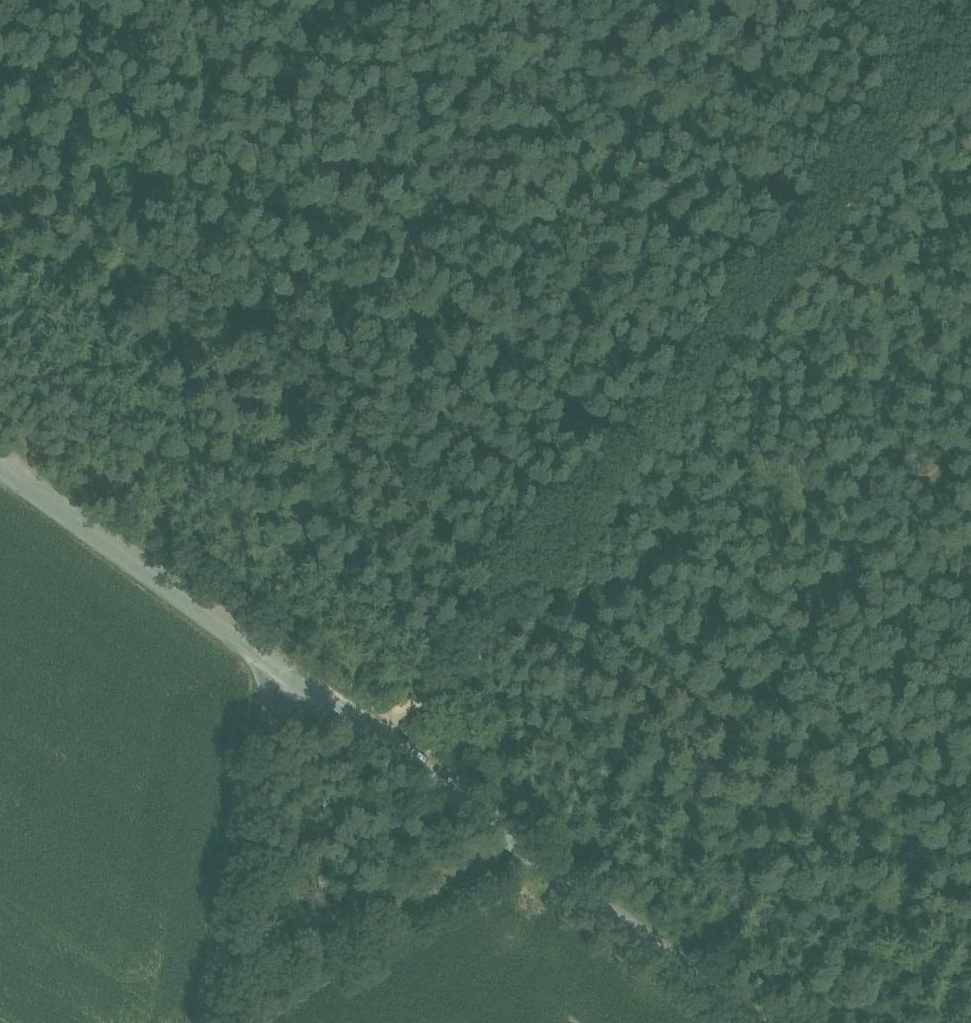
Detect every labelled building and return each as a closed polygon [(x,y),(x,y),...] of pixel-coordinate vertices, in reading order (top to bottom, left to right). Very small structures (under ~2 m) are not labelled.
[(435,958),(457,949),(453,940),(431,950),(435,958)]
